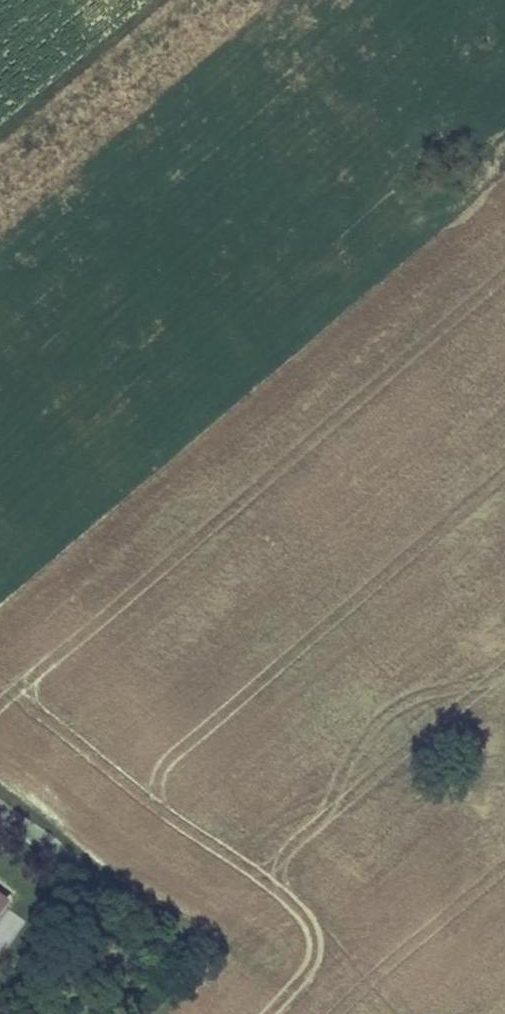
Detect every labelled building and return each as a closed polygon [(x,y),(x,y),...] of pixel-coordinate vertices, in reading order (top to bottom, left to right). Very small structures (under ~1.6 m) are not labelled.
[(9,903),(0,896),(0,915),(9,903)]
